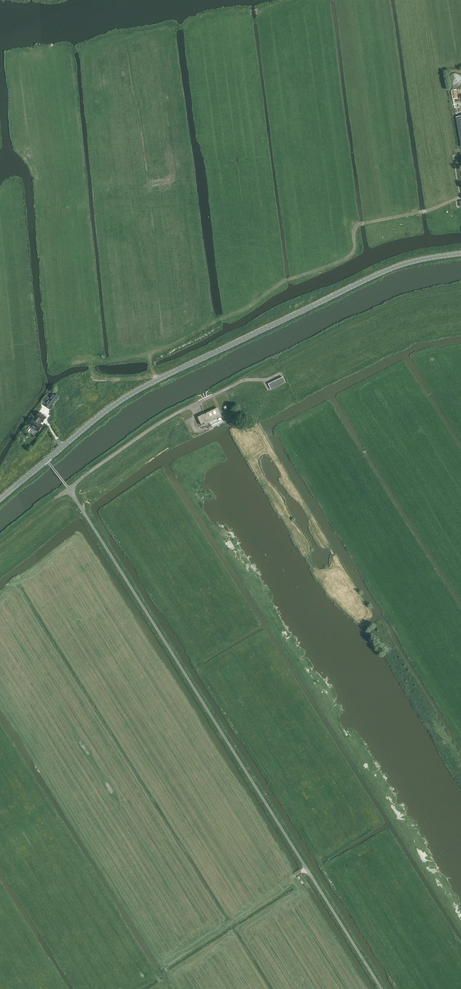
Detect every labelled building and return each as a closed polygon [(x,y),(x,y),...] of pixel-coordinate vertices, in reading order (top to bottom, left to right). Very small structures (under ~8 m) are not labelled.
[(284,378),(269,385),(272,390),(286,383),(284,378)] [(45,404),(44,404),(49,408),(59,395),(54,392),(49,398),(45,404)] [(218,408),(198,418),(202,425),(210,422),(221,416),(218,408)] [(29,425),(39,433),(44,426),(41,424),(42,423),(43,423),(47,418),(40,412),(35,418),(36,418),(35,420),(34,419),(29,425)] [(221,416),(210,422),(212,427),(213,427),(217,425),(218,426),(219,426),(219,424),(224,422),(224,421),(221,416)]
